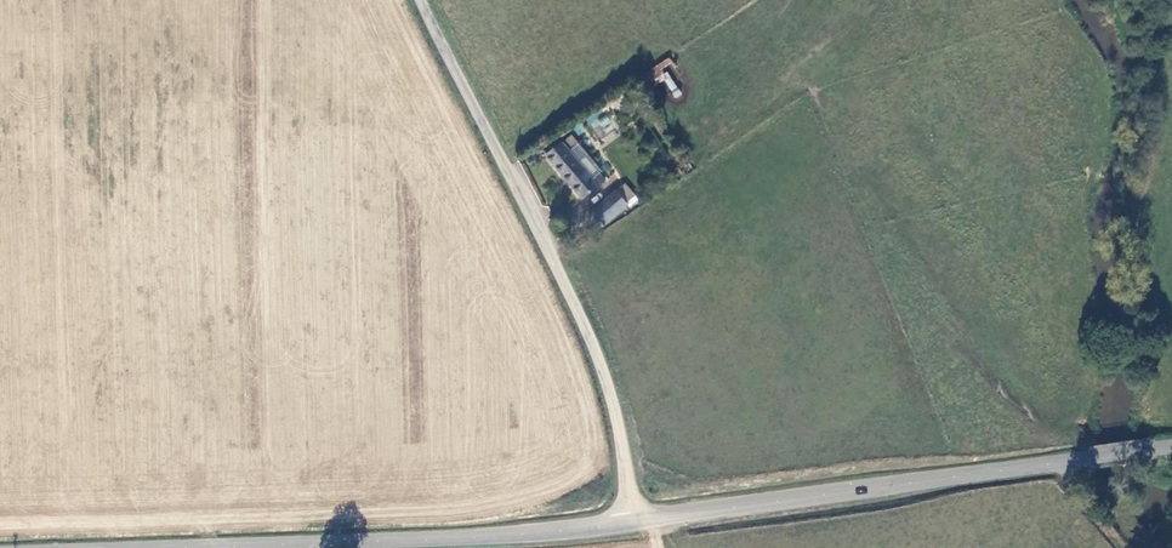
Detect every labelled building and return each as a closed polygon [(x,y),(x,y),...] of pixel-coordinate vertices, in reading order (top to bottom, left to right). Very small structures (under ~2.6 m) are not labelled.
[(648,93),(679,71),(670,59),(638,80),(648,93)] [(600,144),(615,138),(606,115),(591,121),(600,144)] [(592,178),(567,144),(549,154),(584,199),(599,188),(606,183),(600,174),(592,178)] [(601,220),(626,202),(617,191),(594,213),(601,220)] [(607,227),(629,206),(626,202),(601,220),(607,227)]
